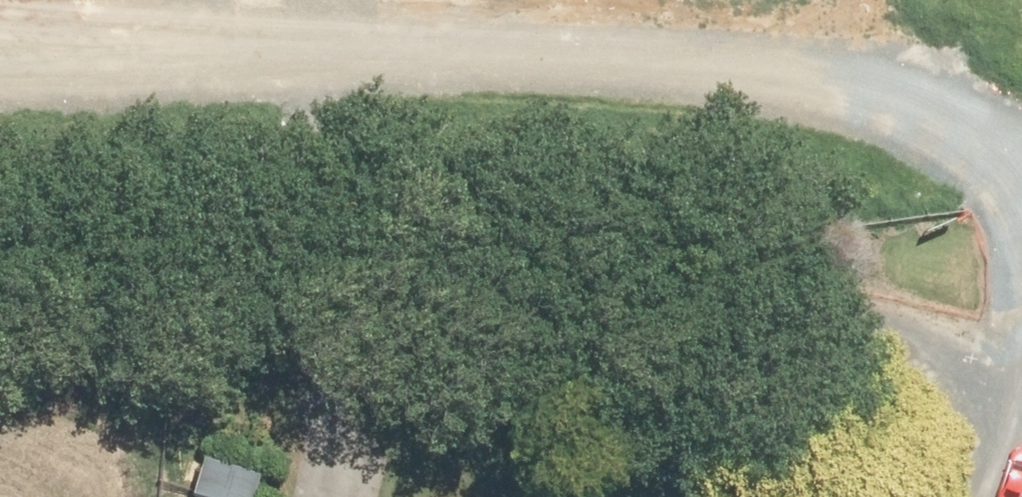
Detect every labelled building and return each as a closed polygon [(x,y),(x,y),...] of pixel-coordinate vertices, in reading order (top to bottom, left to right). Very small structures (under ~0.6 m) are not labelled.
[(175,437),(157,496),(235,496),(247,458),(175,437)]
